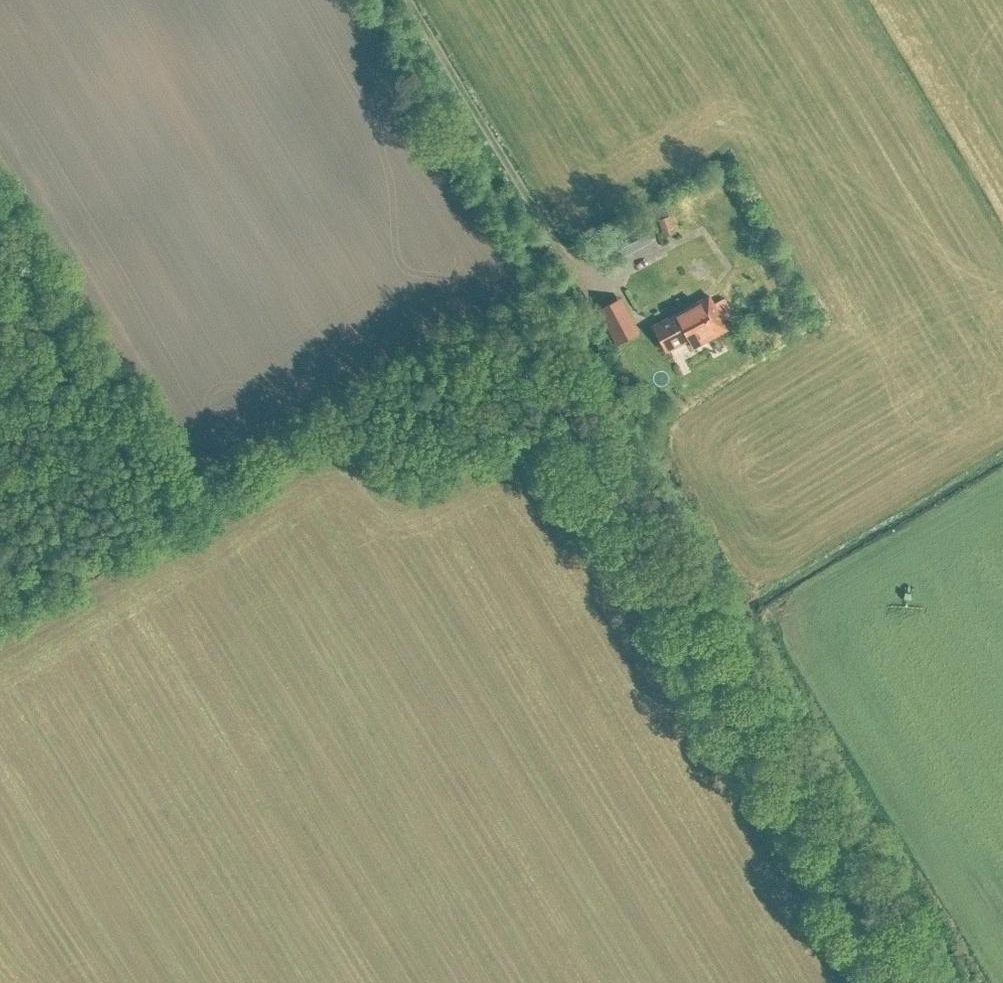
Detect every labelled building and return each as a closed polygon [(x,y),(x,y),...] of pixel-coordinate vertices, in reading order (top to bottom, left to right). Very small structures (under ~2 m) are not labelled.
[(619,256),(653,240),(645,223),(611,239),(619,256)] [(693,348),(727,330),(709,295),(652,326),(666,351),(689,339),(693,348)] [(616,342),(639,331),(621,296),(598,307),(616,342)]
